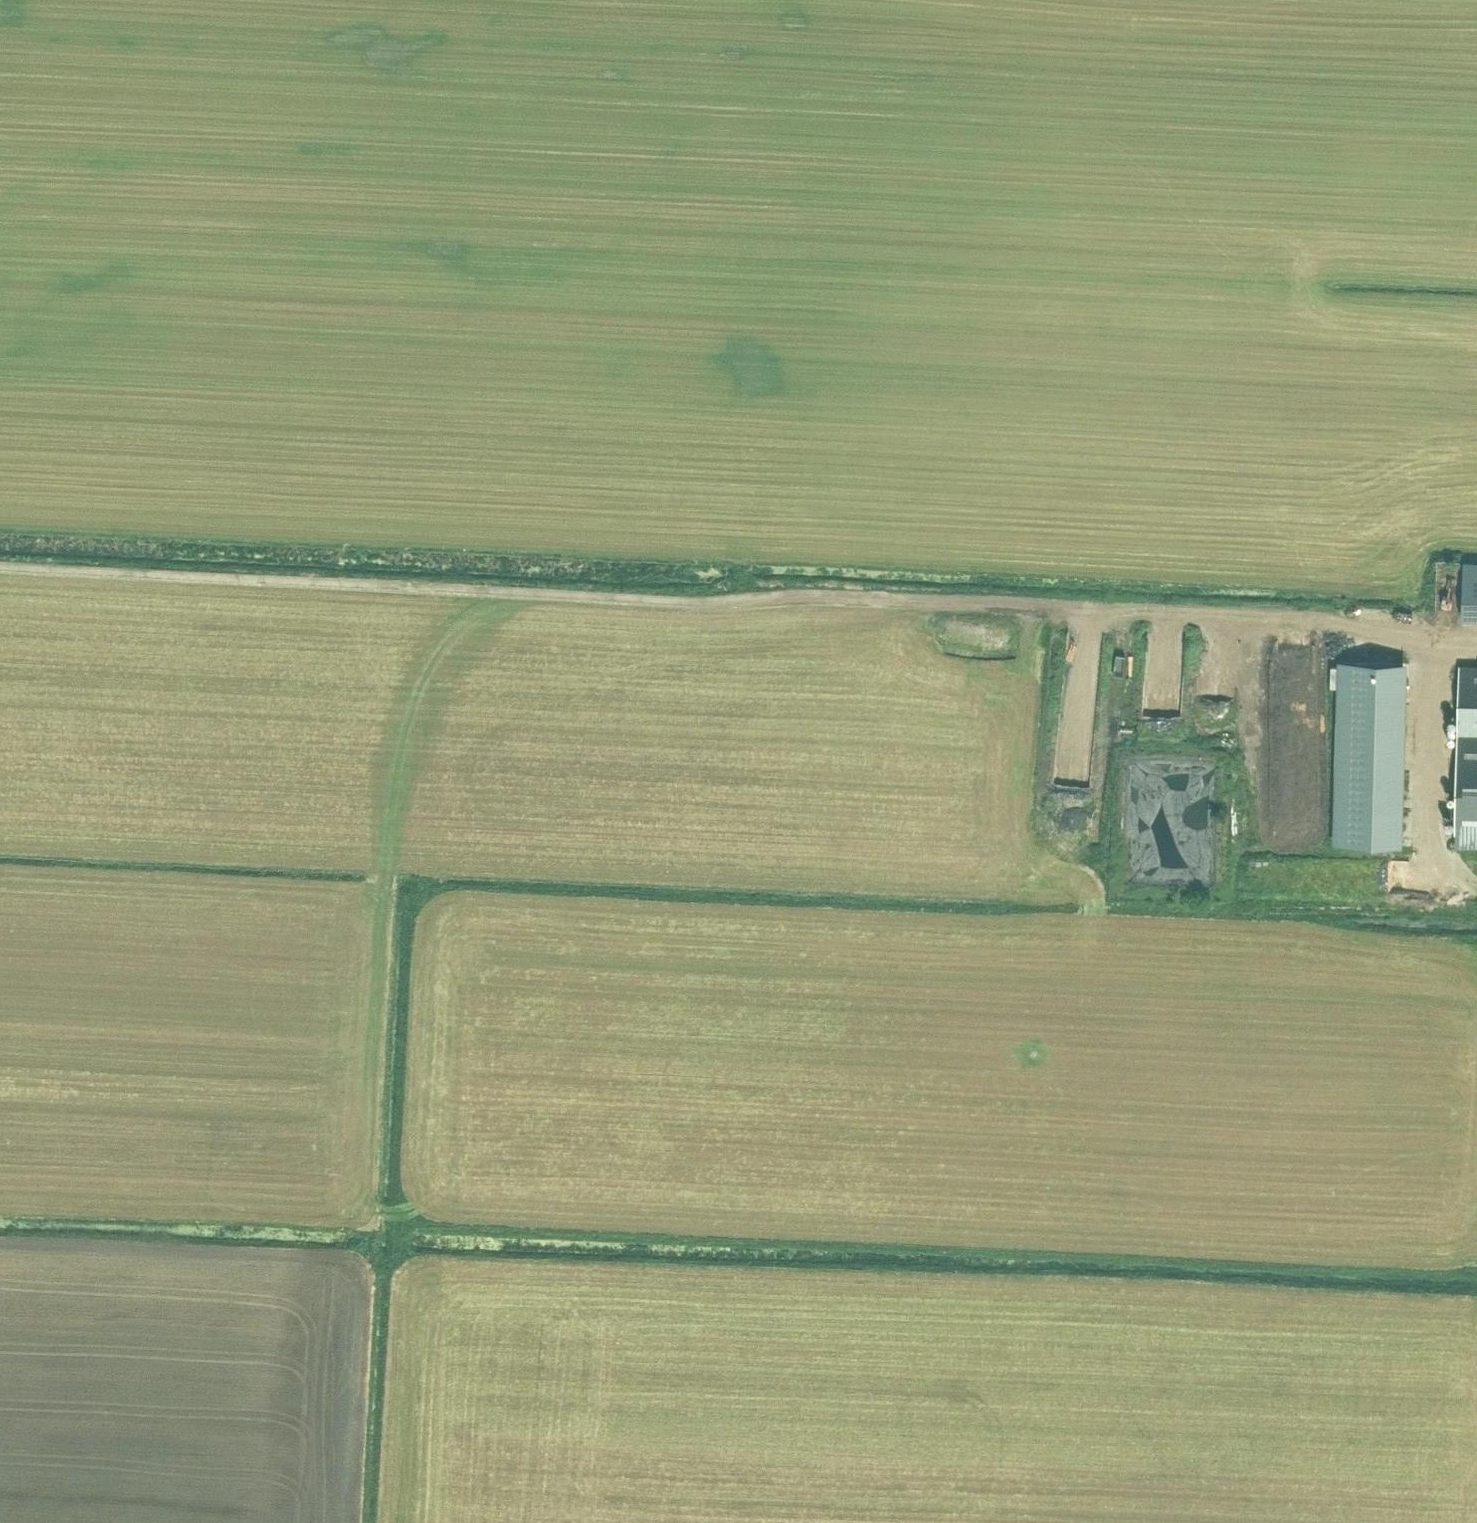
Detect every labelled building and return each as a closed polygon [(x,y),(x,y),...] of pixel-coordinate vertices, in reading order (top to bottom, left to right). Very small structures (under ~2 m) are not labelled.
[(1462,561),(1460,614),(1476,614),(1476,561),(1462,561)] [(1403,662),(1341,660),(1340,701),(1402,703),(1403,662)] [(1460,665),(1455,844),(1476,845),(1476,666),(1460,665)]
